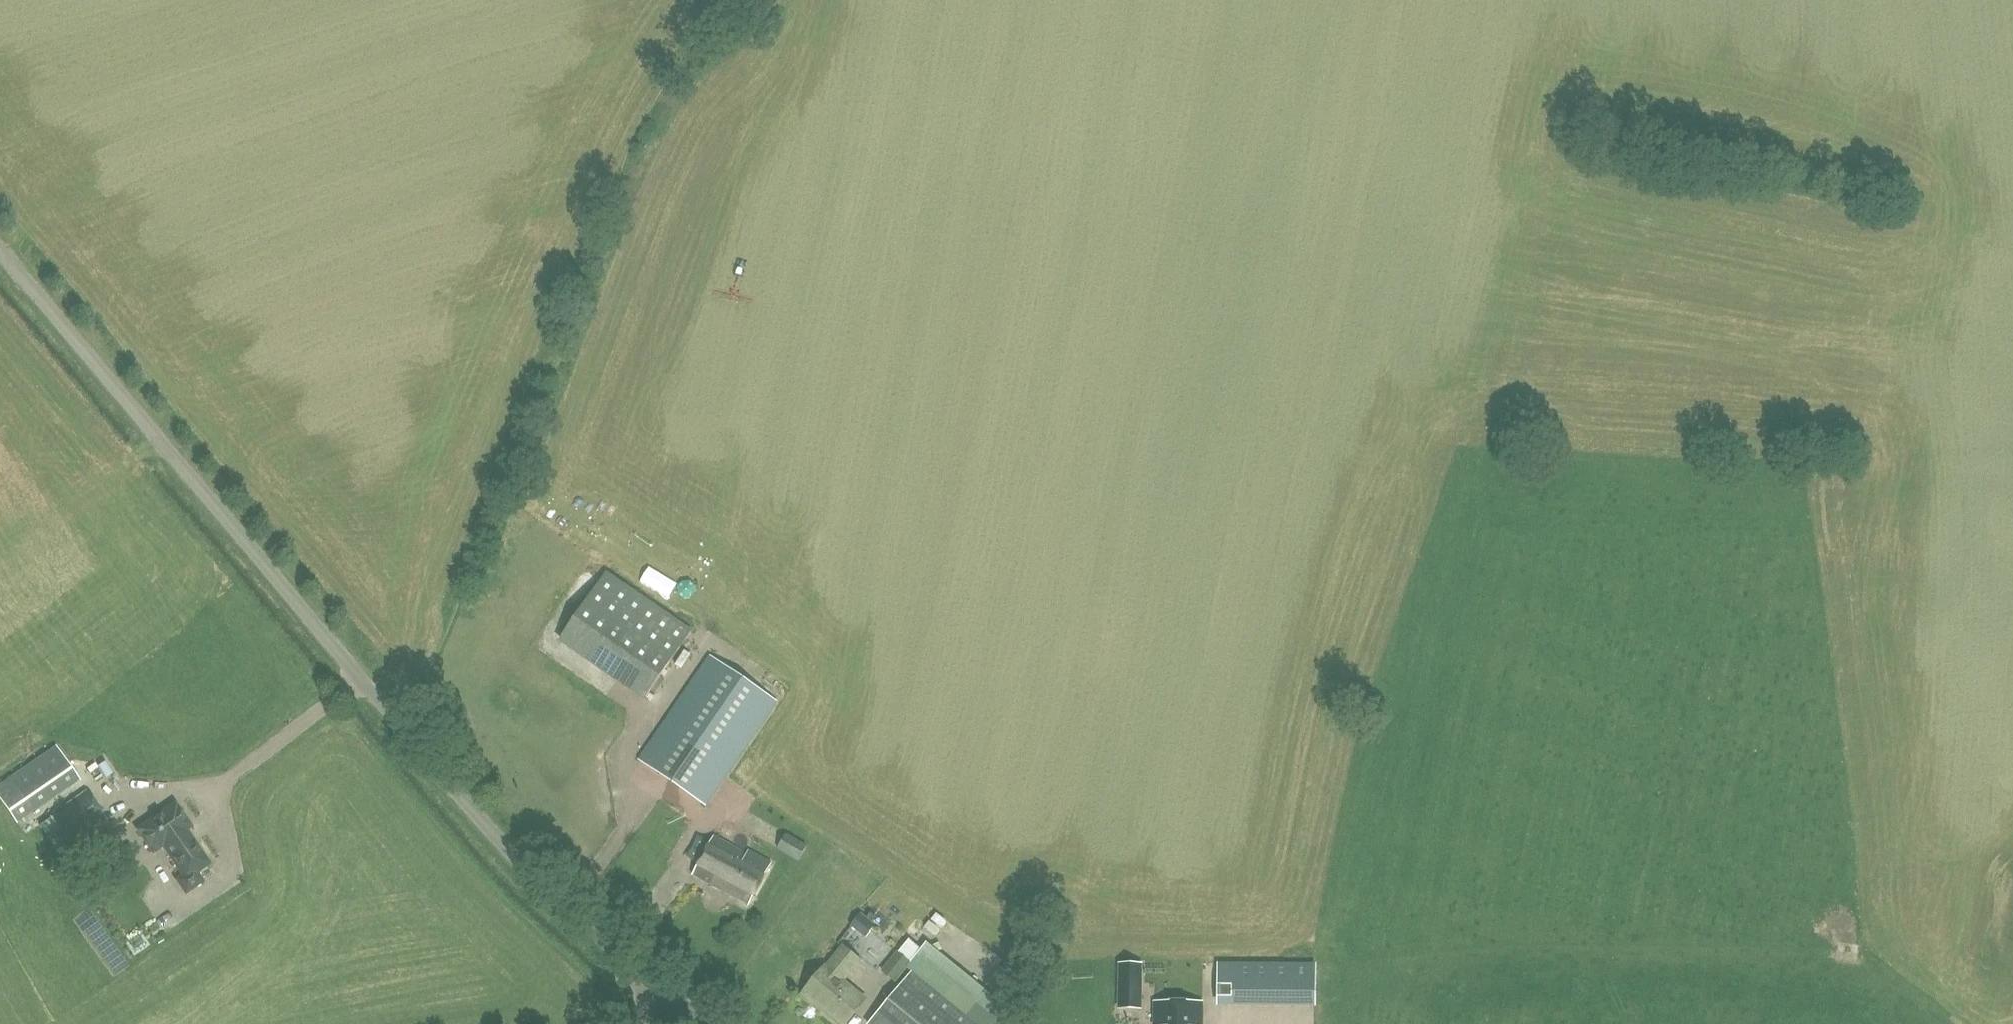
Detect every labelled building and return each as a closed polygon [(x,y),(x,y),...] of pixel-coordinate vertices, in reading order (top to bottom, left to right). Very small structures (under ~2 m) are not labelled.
[(646,695),(691,629),(607,572),(562,638),(646,695)] [(638,760),(706,806),(778,702),(709,655),(638,760)] [(56,746),(10,778),(33,812),(79,780),(68,763),(56,746)] [(71,839),(103,817),(86,792),(54,814),(71,839)] [(210,863),(187,829),(192,826),(175,802),(137,829),(153,852),(163,846),(183,875),(177,879),(186,892),(202,881),(197,872),(210,863)] [(798,861),(807,845),(786,833),(776,848),(798,861)] [(745,854),(712,836),(691,875),(748,906),(771,863),(747,851),(745,854)] [(853,939),(880,953),(889,934),(862,920),(853,939)] [(896,982),(912,961),(921,949),(909,939),(899,951),(897,949),(881,971),(896,982)] [(860,960),(843,946),(825,967),(824,967),(802,993),(814,1003),(815,1001),(842,1023),(844,1023),(864,1000),(842,981),(860,960)] [(874,1023),(875,1023),(985,1023),(977,1017),(997,994),(941,946),(874,1023)] [(1142,989),(1142,963),(1118,963),(1117,989),(1142,989)] [(1236,963),(1235,1003),(1314,1005),(1315,965),(1236,963)] [(1202,1002),(1155,1001),(1154,1023),(1202,1023),(1202,1002)]
